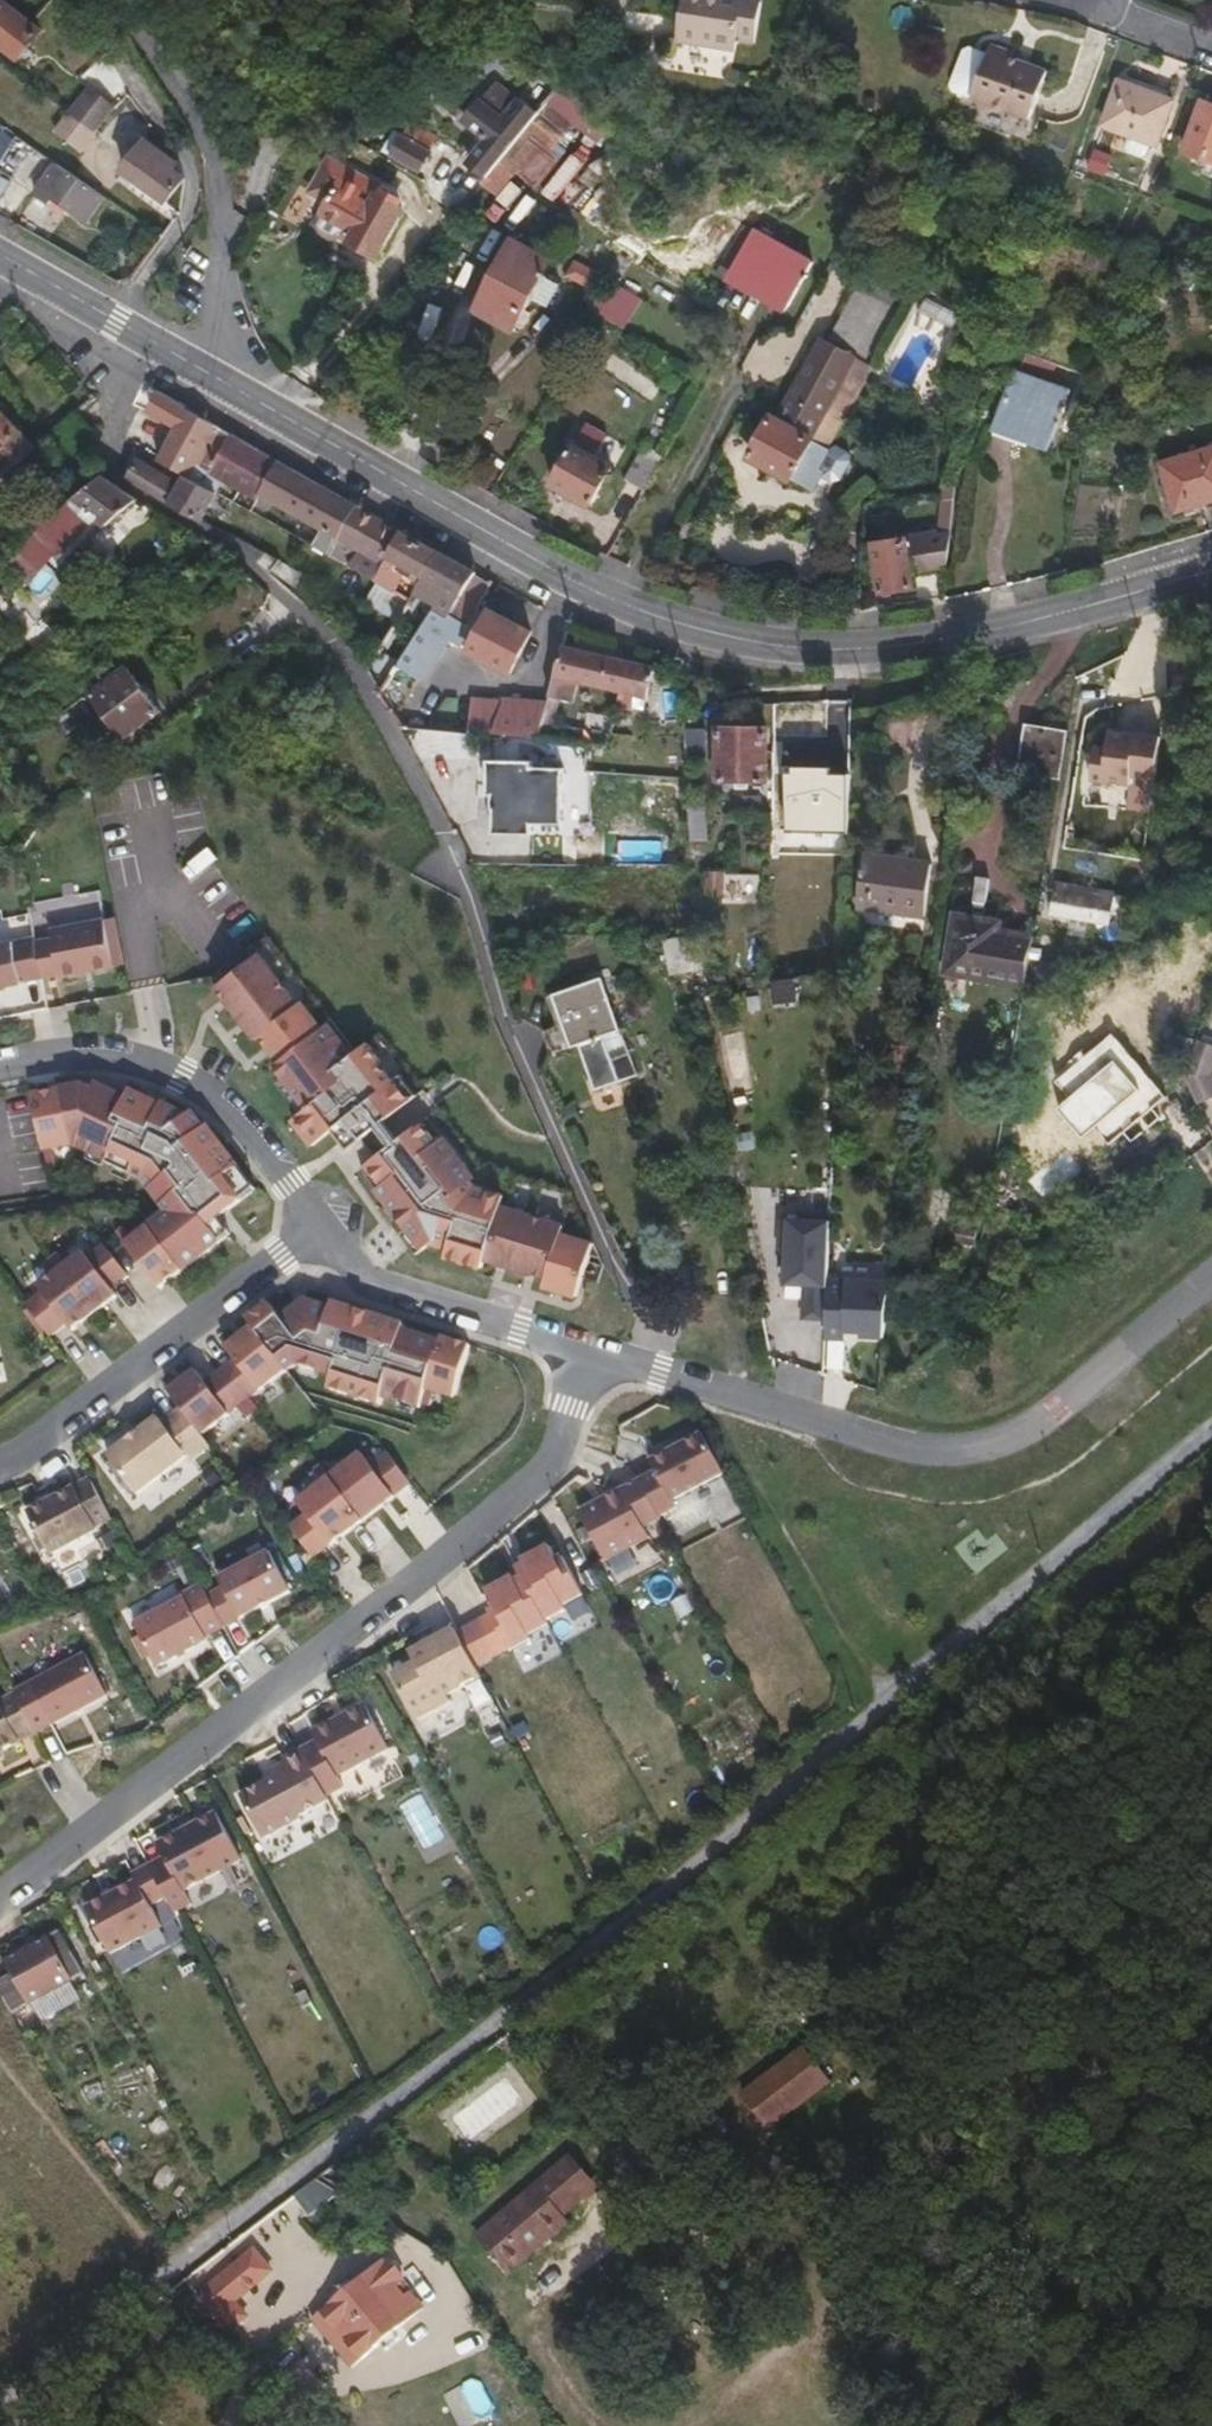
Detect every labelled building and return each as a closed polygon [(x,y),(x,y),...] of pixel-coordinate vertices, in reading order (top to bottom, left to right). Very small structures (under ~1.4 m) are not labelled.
[(673,45),(731,54),(733,42),(749,45),(756,4),(728,0),(680,0),(673,45)] [(35,30),(0,2),(0,49),(13,59),(35,30)] [(1009,56),(1009,54),(988,46),(985,55),(968,100),(1025,122),(1043,73),(1025,67),(1007,61),(1009,56)] [(947,86),(950,94),(968,100),(985,55),(966,48),(960,52),(947,86)] [(1025,67),(1026,62),(1009,56),(1007,61),(1025,67)] [(483,140),(466,161),(482,174),(503,149),(520,129),(534,111),(517,96),(515,98),(497,83),(463,124),(483,140)] [(1151,147),(1166,105),(1112,85),(1097,128),(1151,147)] [(569,121),(543,99),(534,111),(520,129),(546,150),(569,121)] [(1196,103),(1177,155),(1211,168),(1211,109),(1196,103)] [(76,152),(92,132),(67,114),(51,134),(76,152)] [(415,168),(432,137),(411,125),(404,138),(399,136),(389,155),(415,168)] [(166,168),(171,161),(139,140),(117,171),(161,202),(178,178),(178,176),(166,168)] [(28,171),(36,159),(14,144),(6,155),(28,171)] [(491,193),(517,160),(503,149),(482,174),(467,193),(474,198),(483,187),(491,193)] [(377,182),(375,186),(324,159),(306,190),(325,200),(318,213),(351,231),(344,241),(370,254),(397,206),(381,197),(386,186),(377,182)] [(78,221),(96,197),(48,163),(28,192),(42,202),(45,198),(78,221)] [(783,302),(803,260),(735,225),(713,266),(783,302)] [(545,276),(553,259),(510,236),(474,307),(517,329),(532,300),(550,308),(561,284),(545,276)] [(852,354),(878,302),(852,288),(825,340),(852,354)] [(825,340),(818,336),(774,418),(808,436),(820,414),(852,354),(825,340)] [(1043,445),(1062,391),(1009,373),(991,426),(1021,437),(1043,445)] [(121,440),(121,443),(184,477),(187,479),(194,467),(256,501),(258,498),(279,462),(160,394),(150,412),(161,419),(158,427),(173,436),(170,443),(131,421),(121,440)] [(35,448),(0,410),(0,477),(35,448)] [(822,443),(834,422),(820,414),(808,436),(774,418),(768,415),(746,457),(786,479),(788,476),(811,488),(820,468),(817,465),(825,448),(822,443)] [(589,457),(601,437),(581,425),(546,482),(586,505),(607,468),(589,457)] [(641,489),(661,454),(637,442),(627,461),(631,463),(623,478),(641,489)] [(1211,500),(1211,446),(1157,462),(1172,512),(1211,500)] [(215,494),(187,479),(184,477),(181,482),(172,477),(169,480),(136,460),(126,477),(198,521),(215,494)] [(320,532),(312,547),(327,556),(356,505),(279,462),(258,498),(320,532)] [(105,525),(135,499),(100,476),(31,529),(72,561),(100,536),(94,529),(77,544),(54,526),(79,505),(105,525)] [(372,581),(403,531),(356,505),(327,556),(372,581)] [(410,578),(419,583),(423,575),(439,551),(403,531),(372,581),(377,583),(400,595),(410,578)] [(909,573),(945,570),(948,536),(875,544),(879,592),(911,589),(909,573)] [(473,576),(476,572),(439,551),(423,575),(436,583),(421,607),(430,612),(431,610),(446,619),(449,615),(455,618),(467,626),(486,596),(489,584),(473,576)] [(397,617),(408,600),(400,595),(377,583),(367,599),(397,617)] [(446,619),(431,610),(430,612),(399,658),(419,672),(455,618),(449,615),(446,619)] [(508,674),(530,634),(490,612),(467,651),(508,674)] [(647,698),(655,668),(560,648),(547,697),(569,703),(575,680),(618,690),(614,706),(632,709),(636,695),(647,698)] [(121,739),(157,712),(125,669),(89,695),(121,739)] [(503,700),(502,706),(410,698),(402,727),(537,738),(546,705),(503,700)] [(1149,747),(1155,706),(1120,701),(1119,714),(1104,712),(1100,741),(1149,747)] [(607,746),(611,731),(580,726),(576,741),(587,743),(607,746)] [(1060,780),(1068,736),(1027,728),(1019,772),(1060,780)] [(718,782),(766,782),(768,729),(718,729),(718,782)] [(688,763),(709,762),(708,731),(686,732),(686,735),(688,763)] [(529,766),(529,757),(483,757),(483,791),(490,791),(490,832),(529,833),(529,820),(559,821),(559,766),(529,766)] [(692,837),(709,836),(709,817),(691,818),(692,837)] [(925,917),(932,868),(864,860),(858,909),(925,917)] [(1108,924),(1114,896),(1056,887),(1050,916),(1108,924)] [(982,929),(984,919),(953,914),(943,973),(1024,985),(1033,937),(997,932),(982,929)] [(53,939),(34,943),(40,975),(57,971),(58,978),(115,966),(105,919),(51,930),(53,939)] [(997,932),(999,922),(984,919),(982,929),(997,932)] [(664,942),(671,975),(698,970),(691,936),(664,942)] [(41,980),(40,975),(34,943),(33,937),(0,944),(0,988),(41,980)] [(218,985),(258,1036),(298,1005),(258,953),(218,985)] [(582,1042),(601,1034),(613,1071),(617,1082),(636,1076),(619,1029),(615,1030),(597,978),(552,995),(555,1005),(565,1030),(554,1034),(544,1038),(550,1054),(582,1042)] [(273,1065),(297,1096),(352,1053),(327,1021),(320,1026),(301,1002),(298,1005),(258,1036),(278,1060),(273,1065)] [(555,1005),(544,1009),(554,1034),(565,1030),(555,1005)] [(613,1071),(601,1034),(582,1042),(595,1078),(613,1071)] [(376,1155),(398,1138),(384,1119),(409,1100),(366,1043),(352,1053),(297,1096),(305,1106),(291,1117),(311,1143),(331,1127),(344,1145),(359,1134),(376,1155)] [(1202,1043),(1189,1076),(1200,1108),(1211,1103),(1211,1047),(1202,1043)] [(618,1086),(617,1082),(613,1071),(595,1078),(600,1092),(618,1086)] [(71,1142),(106,1158),(126,1099),(93,1083),(91,1090),(71,1142)] [(71,1142),(91,1090),(81,1085),(31,1094),(41,1147),(71,1142)] [(104,1161),(140,1177),(205,1131),(192,1112),(187,1115),(128,1092),(126,1099),(106,1158),(104,1161)] [(437,1231),(474,1184),(469,1179),(474,1174),(443,1133),(437,1138),(422,1121),(398,1138),(376,1155),(366,1162),(383,1181),(377,1187),(423,1244),(437,1231)] [(165,1211),(123,1243),(157,1287),(219,1240),(206,1224),(239,1199),(222,1176),(235,1166),(208,1129),(205,1131),(140,1177),(165,1211)] [(481,1265),(500,1204),(502,1193),(474,1184),(437,1231),(446,1244),(443,1255),(481,1265)] [(541,1283),(576,1293),(591,1241),(559,1232),(562,1222),(500,1204),(484,1255),(544,1272),(541,1283)] [(828,1218),(779,1216),(777,1247),(784,1247),(783,1280),(807,1281),(806,1314),(825,1315),(826,1276),(826,1275),(828,1218)] [(83,1251),(39,1284),(43,1291),(27,1303),(50,1333),(65,1322),(71,1330),(118,1294),(112,1287),(127,1276),(104,1245),(88,1258),(83,1251)] [(883,1277),(826,1275),(825,1315),(824,1337),(843,1338),(844,1329),(859,1330),(859,1335),(881,1335),(883,1277)] [(247,1316),(251,1321),(286,1366),(294,1361),(331,1374),(327,1386),(350,1394),(374,1314),(331,1301),(327,1307),(304,1299),(279,1317),(268,1302),(247,1316)] [(402,1323),(374,1314),(350,1394),(378,1401),(380,1394),(417,1405),(422,1386),(452,1395),(467,1343),(440,1334),(439,1340),(400,1328),(402,1323)] [(168,1389),(200,1432),(286,1366),(251,1321),(222,1343),(233,1358),(203,1381),(194,1369),(168,1389)] [(156,1415),(104,1454),(135,1494),(185,1456),(191,1459),(209,1445),(200,1432),(180,1406),(161,1421),(156,1415)] [(313,1556),(408,1481),(385,1452),(370,1464),(360,1451),(296,1501),(307,1515),(290,1528),(313,1556)] [(659,1513),(639,1477),(578,1510),(604,1556),(646,1533),(640,1523),(659,1513)] [(89,1481),(29,1511),(50,1553),(94,1531),(90,1524),(106,1515),(89,1481)] [(521,1578),(513,1581),(542,1621),(564,1609),(562,1604),(582,1594),(560,1556),(555,1559),(548,1547),(522,1560),(524,1565),(517,1569),(521,1578)] [(269,1549),(217,1576),(222,1585),(207,1593),(223,1624),(290,1589),(269,1549)] [(495,1611),(457,1633),(472,1666),(508,1645),(511,1650),(530,1639),(527,1634),(544,1624),(542,1621),(513,1581),(511,1578),(486,1592),(495,1611)] [(204,1634),(223,1624),(207,1593),(201,1582),(184,1591),(187,1596),(136,1623),(158,1665),(207,1639),(204,1634)] [(457,1633),(453,1627),(405,1652),(411,1662),(391,1672),(414,1715),(448,1697),(444,1689),(477,1672),(472,1666),(457,1633)] [(83,1651),(28,1680),(50,1722),(105,1693),(83,1651)] [(0,1698),(0,1756),(5,1753),(2,1748),(35,1731),(15,1691),(0,1698)] [(301,1744),(327,1793),(340,1785),(334,1773),(387,1743),(362,1700),(309,1729),(315,1739),(301,1744)] [(327,1793),(301,1744),(281,1754),(285,1761),(274,1767),(279,1776),(244,1795),(264,1834),(298,1816),(295,1810),(327,1793)] [(150,1863),(133,1871),(138,1881),(86,1907),(108,1952),(163,1925),(152,1902),(166,1895),(150,1863)] [(49,1936),(5,1959),(27,2000),(71,1976),(66,1966),(77,1960),(66,1939),(55,1945),(49,1936)] [(760,2129),(822,2082),(797,2052),(736,2099),(760,2129)] [(565,2174),(569,2170),(560,2160),(470,2234),(486,2256),(544,2209),(554,2221),(583,2197),(565,2174)] [(224,2297),(261,2269),(244,2249),(187,2294),(216,2329),(236,2313),(224,2297)] [(340,2369),(412,2311),(373,2263),(300,2319),(340,2369)]
